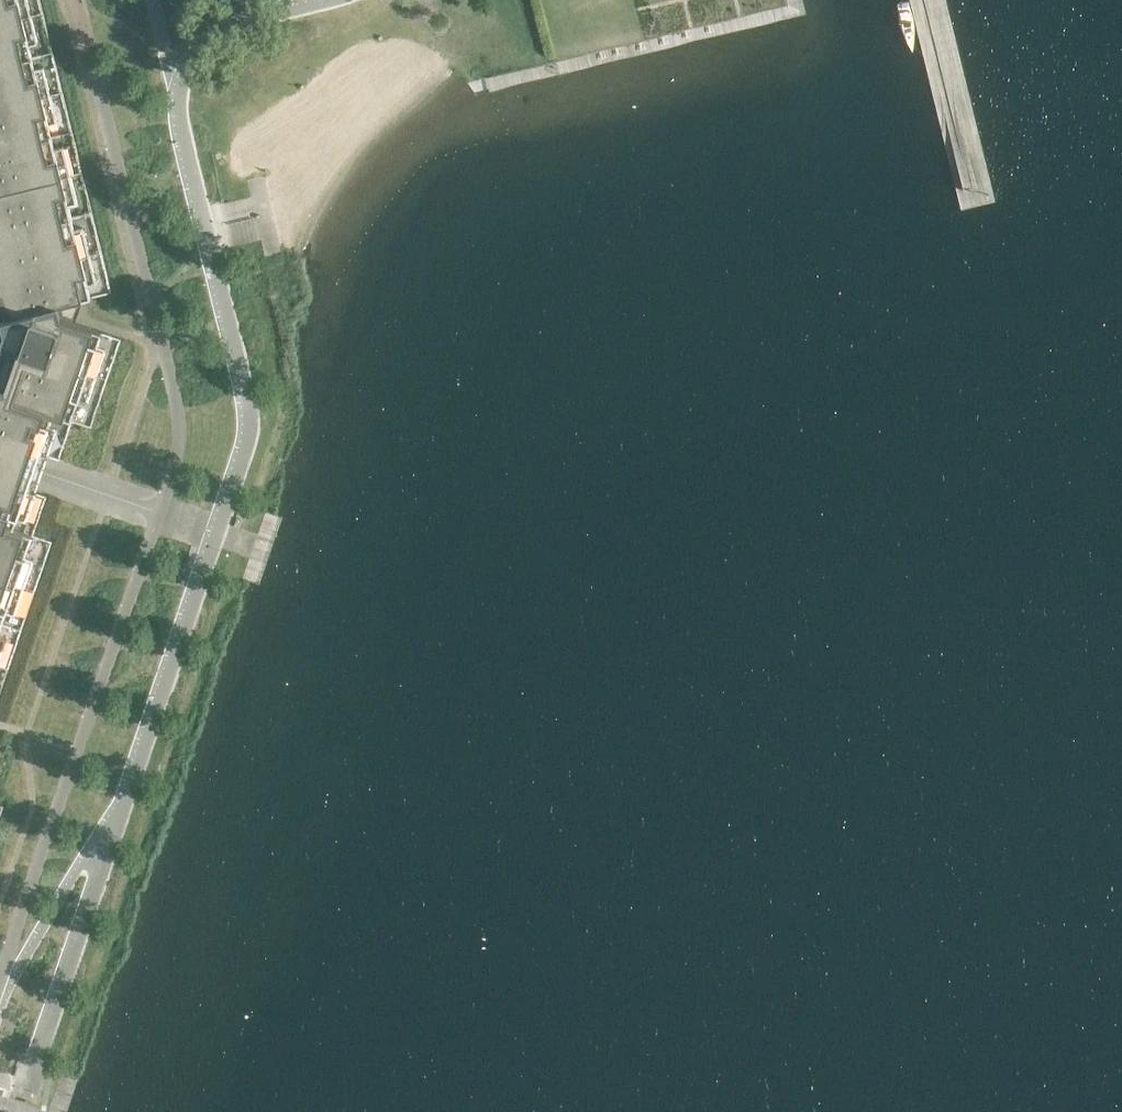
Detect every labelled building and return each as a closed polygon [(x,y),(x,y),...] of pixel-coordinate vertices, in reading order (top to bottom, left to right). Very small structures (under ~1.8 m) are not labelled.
[(50,545),(52,539),(33,533),(46,495),(35,491),(41,474),(48,454),(59,457),(72,420),(91,426),(121,337),(73,321),(75,314),(72,302),(111,291),(40,0),(0,0),(0,691),(50,545)] [(786,0),(540,0),(555,61),(787,4),(786,0)]
